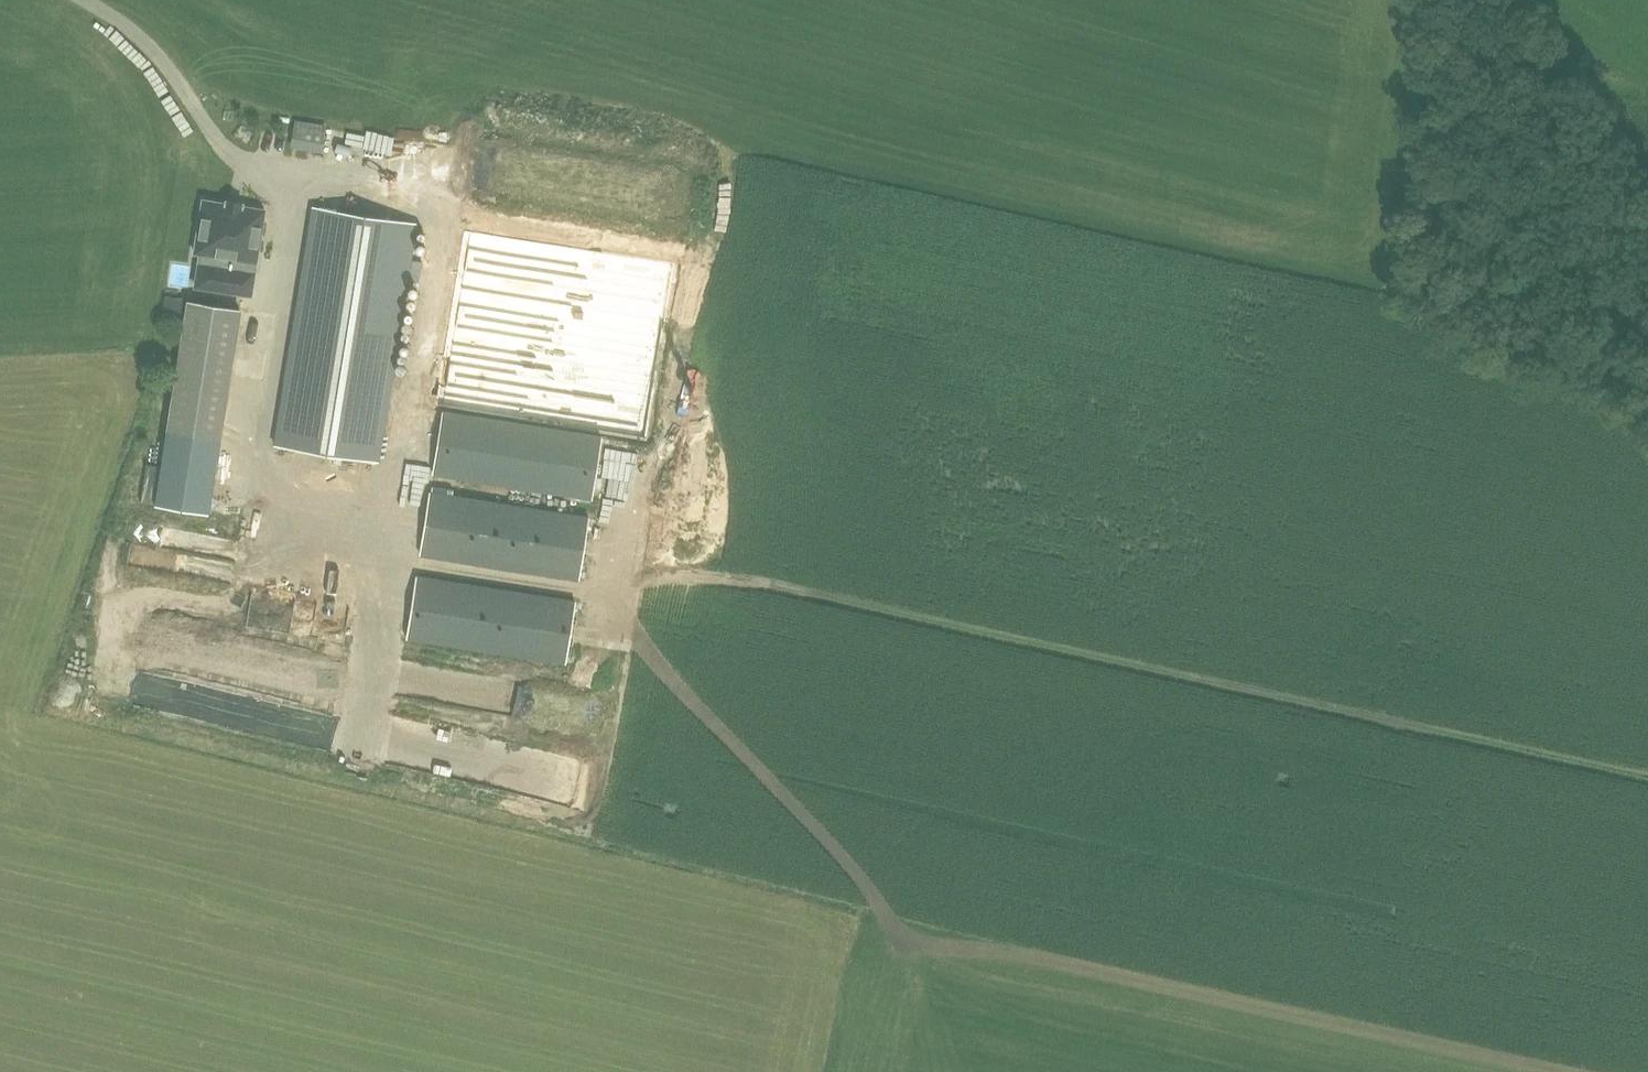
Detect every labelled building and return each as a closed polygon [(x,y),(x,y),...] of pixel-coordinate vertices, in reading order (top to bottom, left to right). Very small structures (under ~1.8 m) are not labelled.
[(293,129),(291,145),(322,151),(325,134),(293,129)] [(241,258),(256,261),(264,209),(242,205),(242,201),(226,198),(225,202),(203,199),(195,251),(200,252),(195,285),(250,293),(254,270),(239,267),(241,258)] [(416,219),(313,205),(281,444),(383,458),(416,219)] [(184,316),(155,504),(207,513),(239,308),(237,307),(197,301),(191,300),(187,299),(184,316)] [(598,424),(439,402),(431,465),(589,486),(598,424)] [(586,508),(428,487),(419,549),(578,571),(586,508)] [(575,593),(416,571),(408,633),(566,655),(575,593)]
